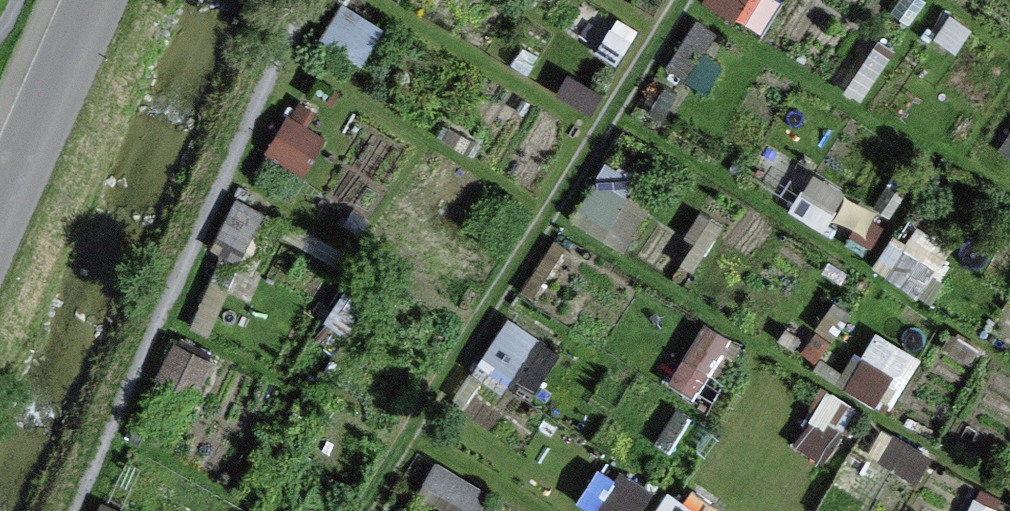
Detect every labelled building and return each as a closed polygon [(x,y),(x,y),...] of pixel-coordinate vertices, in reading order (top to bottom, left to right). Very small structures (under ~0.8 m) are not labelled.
[(751,0),(724,0),(742,13),(751,0)] [(601,171),(578,214),(633,243),(655,200),(601,171)] [(482,364),(537,395),(568,341),(513,310),(482,364)] [(710,313),(677,377),(710,394),(744,330),(710,313)] [(899,402),(922,345),(873,325),(850,382),(899,402)] [(207,389),(220,353),(179,339),(167,376),(207,389)] [(478,505),(490,483),(444,456),(431,479),(478,505)] [(658,477),(622,463),(604,510),(606,510),(645,510),(658,477)]
